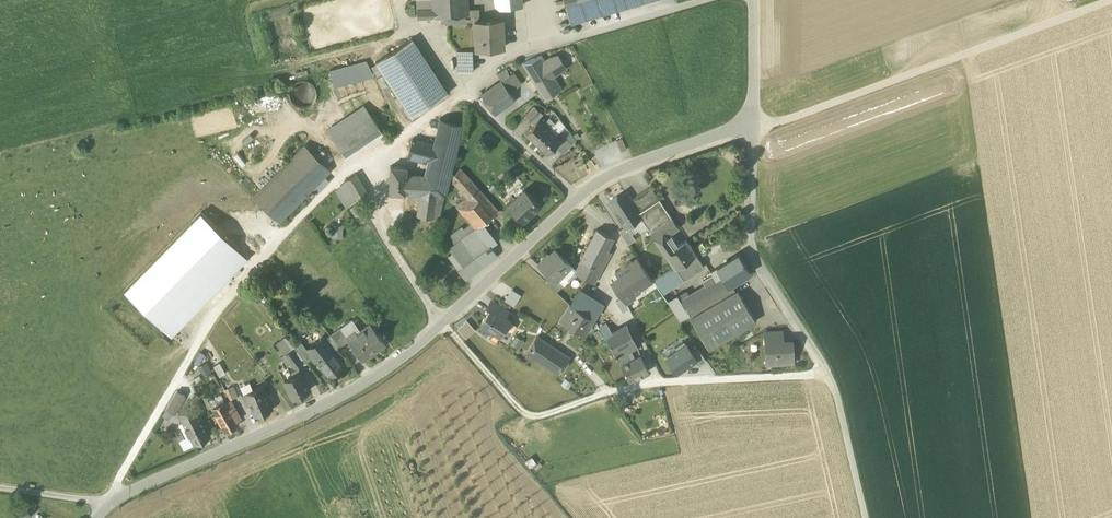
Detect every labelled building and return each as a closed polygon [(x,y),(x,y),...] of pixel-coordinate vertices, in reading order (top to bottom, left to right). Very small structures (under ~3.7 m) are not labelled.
[(432,7),(417,7),(417,17),(448,15),(453,15),(452,0),(432,0),(432,7)] [(466,0),(452,0),(453,15),(465,14),(467,14),(467,8),(466,0)] [(571,21),(642,0),(565,0),(571,21)] [(474,13),(474,20),(479,19),(479,8),(467,8),(467,14),(474,13)] [(466,22),(465,14),(453,15),(448,15),(448,23),(466,22)] [(503,18),(479,19),(474,20),(475,33),(503,32),(503,18)] [(504,46),(503,32),(475,33),(475,48),(504,46)] [(375,62),(412,116),(448,92),(411,38),(375,62)] [(457,51),(458,71),(473,71),(472,50),(457,51)] [(522,63),(533,79),(549,68),(545,61),(541,55),(531,59),(522,63)] [(550,58),(545,61),(549,68),(553,74),(565,67),(557,55),(550,58)] [(366,59),(329,69),(334,86),(373,75),(366,59)] [(497,74),(501,80),(510,74),(507,68),(497,74)] [(549,68),(533,79),(545,98),(561,88),(553,74),(549,68)] [(501,80),(510,91),(522,83),(513,71),(510,74),(501,80)] [(382,75),(377,78),(382,88),(387,84),(382,75)] [(510,91),(501,80),(481,94),(494,114),(515,99),(510,91)] [(316,99),(316,90),(311,83),(303,81),(295,83),(290,90),(289,98),(294,105),(302,108),(310,106),(316,99)] [(527,115),(532,120),(541,111),(536,106),(527,115)] [(334,140),(371,116),(365,107),(328,131),(334,140)] [(334,140),(343,154),(380,130),(371,116),(334,140)] [(549,128),(555,122),(549,117),(543,123),(549,128)] [(549,128),(556,134),(565,125),(559,117),(555,122),(549,128)] [(440,118),(434,143),(430,161),(428,165),(430,165),(430,166),(428,166),(427,169),(430,170),(428,176),(430,176),(429,195),(437,195),(445,196),(463,124),(440,118)] [(533,139),(537,142),(549,128),(543,123),(538,118),(525,133),(532,140),(533,139)] [(556,134),(549,128),(537,142),(541,146),(540,147),(547,154),(555,145),(561,139),(556,134)] [(567,138),(572,143),(576,139),(570,132),(566,137),(567,138)] [(564,135),(561,139),(555,145),(558,147),(567,138),(566,137),(564,135)] [(614,138),(621,152),(628,148),(620,135),(614,138)] [(408,155),(422,159),(426,141),(412,138),(408,155)] [(558,147),(564,152),(572,143),(567,138),(558,147)] [(422,159),(430,161),(434,143),(426,141),(422,159)] [(263,205),(279,221),(312,188),(324,176),(330,170),(304,145),(254,196),(263,205)] [(388,192),(406,193),(407,174),(407,167),(390,166),(388,192)] [(454,183),(461,190),(471,181),(460,169),(454,174),(455,175),(454,183)] [(345,180),(356,198),(367,192),(356,173),(345,180)] [(420,194),(429,195),(430,176),(428,176),(407,174),(406,193),(420,194)] [(329,180),(324,176),(312,188),(316,192),(329,180)] [(356,198),(345,180),(335,190),(345,206),(356,198)] [(457,206),(462,213),(483,195),(471,181),(461,190),(467,197),(457,206)] [(651,186),(637,195),(630,199),(638,213),(645,208),(659,199),(651,186)] [(517,215),(523,221),(540,204),(524,188),(507,204),(513,210),(512,211),(516,215),(517,215)] [(433,218),(437,195),(429,195),(420,194),(417,215),(433,218)] [(498,211),(483,195),(462,213),(472,224),(476,229),(487,220),(498,211)] [(627,227),(641,217),(638,213),(630,199),(627,195),(620,200),(617,196),(609,201),(625,226),(626,227),(627,227)] [(646,225),(650,230),(671,216),(659,199),(645,208),(638,213),(641,217),(646,225)] [(367,218),(357,203),(350,208),(360,224),(367,218)] [(163,328),(240,250),(201,212),(124,290),(163,328)] [(650,230),(657,242),(670,233),(678,228),(671,216),(650,230)] [(632,234),(646,225),(641,217),(627,227),(632,234)] [(487,220),(476,229),(484,240),(491,235),(485,227),(489,223),(487,220)] [(343,225),(333,224),(332,238),(342,238),(343,225)] [(496,242),(491,235),(484,240),(476,229),(472,224),(459,234),(457,231),(444,241),(453,253),(464,267),(476,257),(490,246),(496,242)] [(619,230),(628,244),(636,239),(632,234),(627,227),(626,227),(625,226),(619,230)] [(678,245),(685,240),(678,228),(670,233),(678,245)] [(597,229),(581,260),(598,269),(612,241),(612,239),(611,236),(597,229)] [(657,242),(665,253),(678,245),(670,233),(657,242)] [(685,240),(678,245),(665,253),(674,267),(695,253),(686,239),(685,240)] [(483,266),(497,255),(490,246),(476,257),(483,266)] [(240,250),(163,328),(171,336),(248,258),(240,250)] [(551,277),(556,281),(556,280),(571,265),(555,250),(549,256),(548,254),(538,265),(551,277)] [(465,280),(483,266),(476,257),(464,267),(453,253),(448,256),(465,280)] [(683,279),(703,265),(695,253),(674,267),(683,279)] [(723,278),(728,286),(729,286),(727,283),(737,277),(739,280),(750,272),(739,254),(717,268),(723,278)] [(636,257),(629,262),(646,286),(652,281),(636,257)] [(600,270),(598,269),(581,260),(576,270),(575,273),(576,274),(593,283),(600,270)] [(634,295),(646,286),(629,262),(615,272),(621,280),(613,285),(622,297),(625,301),(634,295)] [(556,280),(562,286),(563,287),(576,274),(575,273),(576,270),(571,265),(556,280)] [(661,274),(653,280),(662,293),(683,279),(674,267),(662,275),(661,274)] [(711,272),(713,275),(717,281),(723,278),(717,268),(711,272)] [(667,302),(680,321),(689,315),(690,315),(691,317),(736,291),(734,288),(731,289),(729,286),(728,286),(723,278),(717,281),(713,275),(704,281),(707,287),(690,296),(681,302),(678,304),(674,298),(667,302)] [(546,282),(556,292),(562,286),(556,280),(556,281),(551,277),(546,282)] [(729,286),(739,280),(737,277),(727,283),(729,286)] [(682,283),(663,294),(667,300),(686,289),(682,283)] [(521,295),(511,289),(505,300),(514,306),(521,295)] [(581,289),(570,305),(594,320),(604,304),(581,289)] [(686,290),(677,295),(681,302),(690,296),(686,290)] [(690,317),(709,349),(756,321),(738,290),(690,317)] [(634,295),(625,301),(626,304),(635,297),(634,295)] [(625,301),(622,297),(615,301),(622,312),(629,308),(626,304),(625,301)] [(492,309),(505,317),(509,311),(492,300),(487,308),(491,310),(492,309)] [(594,320),(570,305),(561,320),(585,335),(594,320)] [(494,332),(500,336),(510,320),(505,317),(492,309),(491,310),(480,326),(493,334),(494,332)] [(352,319),(341,327),(349,339),(360,330),(352,319)] [(458,329),(466,339),(475,330),(467,321),(458,329)] [(348,339),(361,358),(375,348),(376,350),(384,343),(370,323),(360,330),(349,339),(348,339)] [(599,329),(605,338),(613,333),(612,332),(607,323),(599,329)] [(605,338),(617,358),(627,352),(631,350),(637,347),(627,326),(613,333),(605,338)] [(331,335),(339,346),(348,339),(349,339),(341,327),(331,335)] [(765,332),(765,342),(782,341),(782,331),(765,332)] [(283,354),(294,346),(286,336),(276,344),(283,354)] [(525,342),(516,336),(511,344),(520,350),(525,342)] [(526,354),(560,375),(570,359),(557,350),(554,354),(537,343),(540,340),(536,338),(526,354)] [(314,361),(317,359),(316,358),(329,348),(324,340),(308,352),(307,352),(310,356),(314,361)] [(557,350),(540,340),(537,343),(554,354),(557,350)] [(777,359),(777,363),(793,362),(792,351),(791,340),(788,340),(782,341),(765,342),(767,360),(777,359)] [(300,341),(294,346),(283,354),(281,355),(285,360),(288,357),(295,367),(305,360),(310,356),(307,352),(308,352),(300,341)] [(675,347),(677,350),(686,344),(684,341),(675,347)] [(666,357),(676,372),(696,359),(691,352),(686,344),(677,350),(666,357)] [(342,365),(329,348),(316,358),(317,359),(329,375),(342,365)] [(698,348),(691,352),(696,359),(699,365),(706,360),(698,348)] [(631,360),(635,358),(631,350),(627,352),(631,360)] [(205,354),(200,352),(194,363),(198,365),(205,354)] [(621,365),(629,381),(649,371),(641,355),(635,358),(631,360),(627,352),(617,358),(621,365)] [(207,362),(198,367),(204,376),(212,371),(207,362)] [(214,366),(220,377),(225,373),(220,363),(214,366)] [(293,396),(294,398),(309,389),(300,372),(285,381),(290,391),(289,392),(291,397),(293,396)] [(242,385),(245,393),(255,389),(252,381),(242,385)] [(228,388),(233,398),(238,396),(234,385),(228,388)] [(262,385),(255,389),(245,393),(242,394),(246,403),(249,401),(251,405),(255,416),(272,409),(269,401),(266,402),(263,395),(266,394),(262,385)] [(167,409),(174,413),(184,395),(177,391),(167,409)] [(209,401),(213,408),(224,401),(221,395),(209,401)] [(213,408),(226,431),(237,424),(235,420),(229,409),(224,401),(213,408)] [(199,413),(196,415),(192,406),(178,413),(182,422),(194,444),(210,435),(199,413)] [(229,409),(235,420),(241,417),(234,406),(229,409)] [(194,444),(182,422),(179,423),(181,428),(175,431),(183,449),(194,444)] [(21,503),(33,509),(36,504),(24,497),(21,503)] [(20,517),(25,517),(26,515),(29,517),(33,509),(21,503),(15,515),(20,517)]
